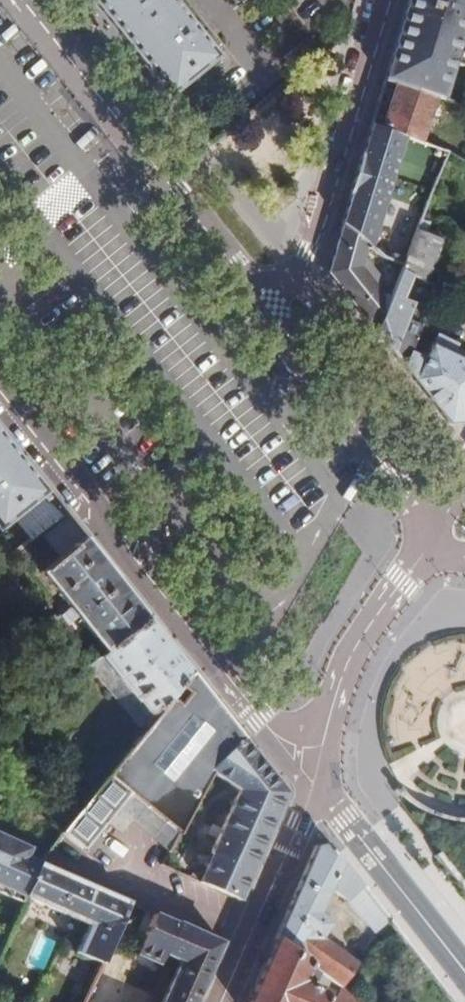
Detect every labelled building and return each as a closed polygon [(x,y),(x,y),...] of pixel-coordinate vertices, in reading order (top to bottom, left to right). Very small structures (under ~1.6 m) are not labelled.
[(144,62),(172,97),(219,59),(171,0),(93,0),(144,62)] [(395,51),(387,78),(431,96),(442,100),(453,62),(463,64),(464,59),(464,0),(409,0),(395,51)] [(431,96),(387,78),(373,123),(417,140),(431,96)] [(417,140),(373,123),(344,224),(385,254),(405,264),(412,246),(418,232),(435,189),(449,153),(417,140)] [(385,254),(344,224),(331,274),(377,334),(401,275),(405,264),(385,254)] [(444,242),(418,232),(412,246),(405,264),(401,275),(414,280),(428,286),(444,242)] [(401,275),(377,334),(406,369),(411,355),(429,311),(404,303),(414,280),(401,275)] [(406,369),(453,425),(463,425),(464,420),(464,361),(454,356),(457,346),(438,337),(434,346),(433,346),(425,362),(411,355),(406,369)] [(32,481),(0,440),(0,506),(32,481)] [(28,533),(58,508),(36,481),(6,507),(28,533)] [(147,618),(68,519),(45,536),(60,556),(42,570),(105,651),(147,618)] [(147,618),(105,651),(102,654),(153,719),(170,698),(177,688),(191,672),(147,618)] [(385,718),(396,801),(455,822),(464,821),(464,643),(463,644),(453,640),(429,643),(414,638),(385,718)] [(191,672),(177,688),(185,697),(177,706),(170,698),(153,719),(68,822),(59,834),(59,835),(81,852),(130,793),(179,834),(212,765),(243,739),(191,672)] [(243,739),(212,765),(236,794),(208,855),(211,857),(200,882),(241,900),(290,796),(243,739)] [(1,791),(13,779),(0,762),(0,791),(1,791)] [(10,795),(1,791),(0,791),(0,807),(10,795)] [(316,847),(276,938),(327,974),(342,984),(358,961),(322,935),(331,922),(318,913),(330,888),(344,904),(349,900),(363,888),(329,845),(316,847)] [(129,905),(40,863),(25,896),(88,926),(76,955),(100,966),(129,905)] [(388,920),(363,888),(349,900),(374,931),(388,920)] [(22,902),(0,892),(0,951),(22,902)] [(223,943),(188,927),(153,914),(135,955),(159,966),(164,955),(180,962),(162,1001),(197,1001),(223,943)] [(248,1001),(326,1001),(330,994),(304,984),(309,976),(323,981),(327,974),(276,938),(248,1001)] [(349,989),(342,984),(335,1001),(366,1001),(349,989)]
